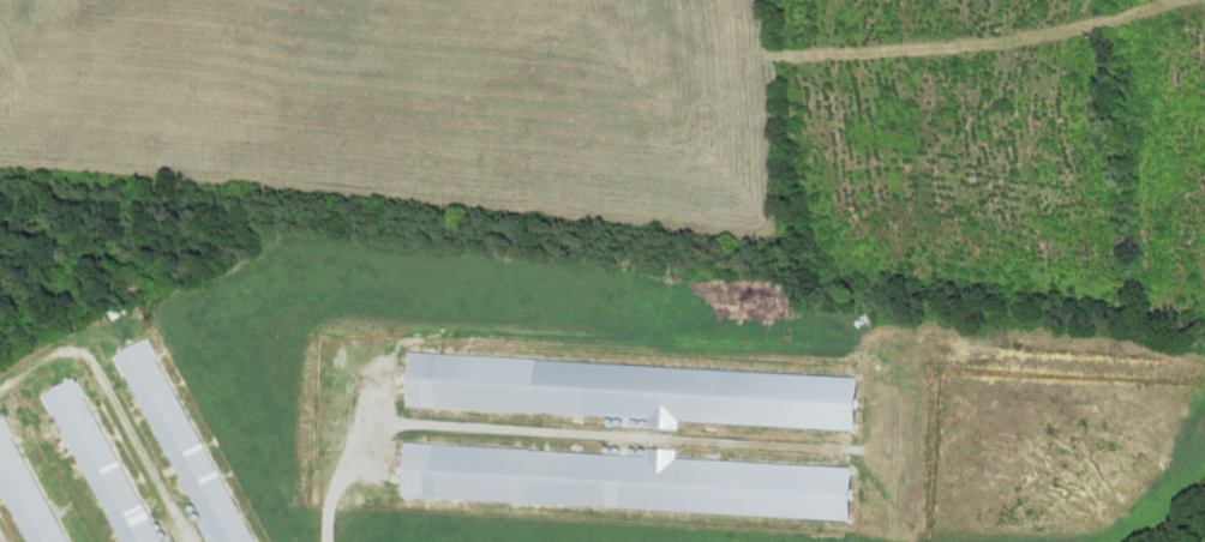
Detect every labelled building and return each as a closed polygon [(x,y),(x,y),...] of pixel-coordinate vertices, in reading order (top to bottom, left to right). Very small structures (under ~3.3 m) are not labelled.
[(152,336),(120,352),(211,541),(250,541),(152,336)] [(121,541),(156,541),(74,378),(45,392),(121,541)]
